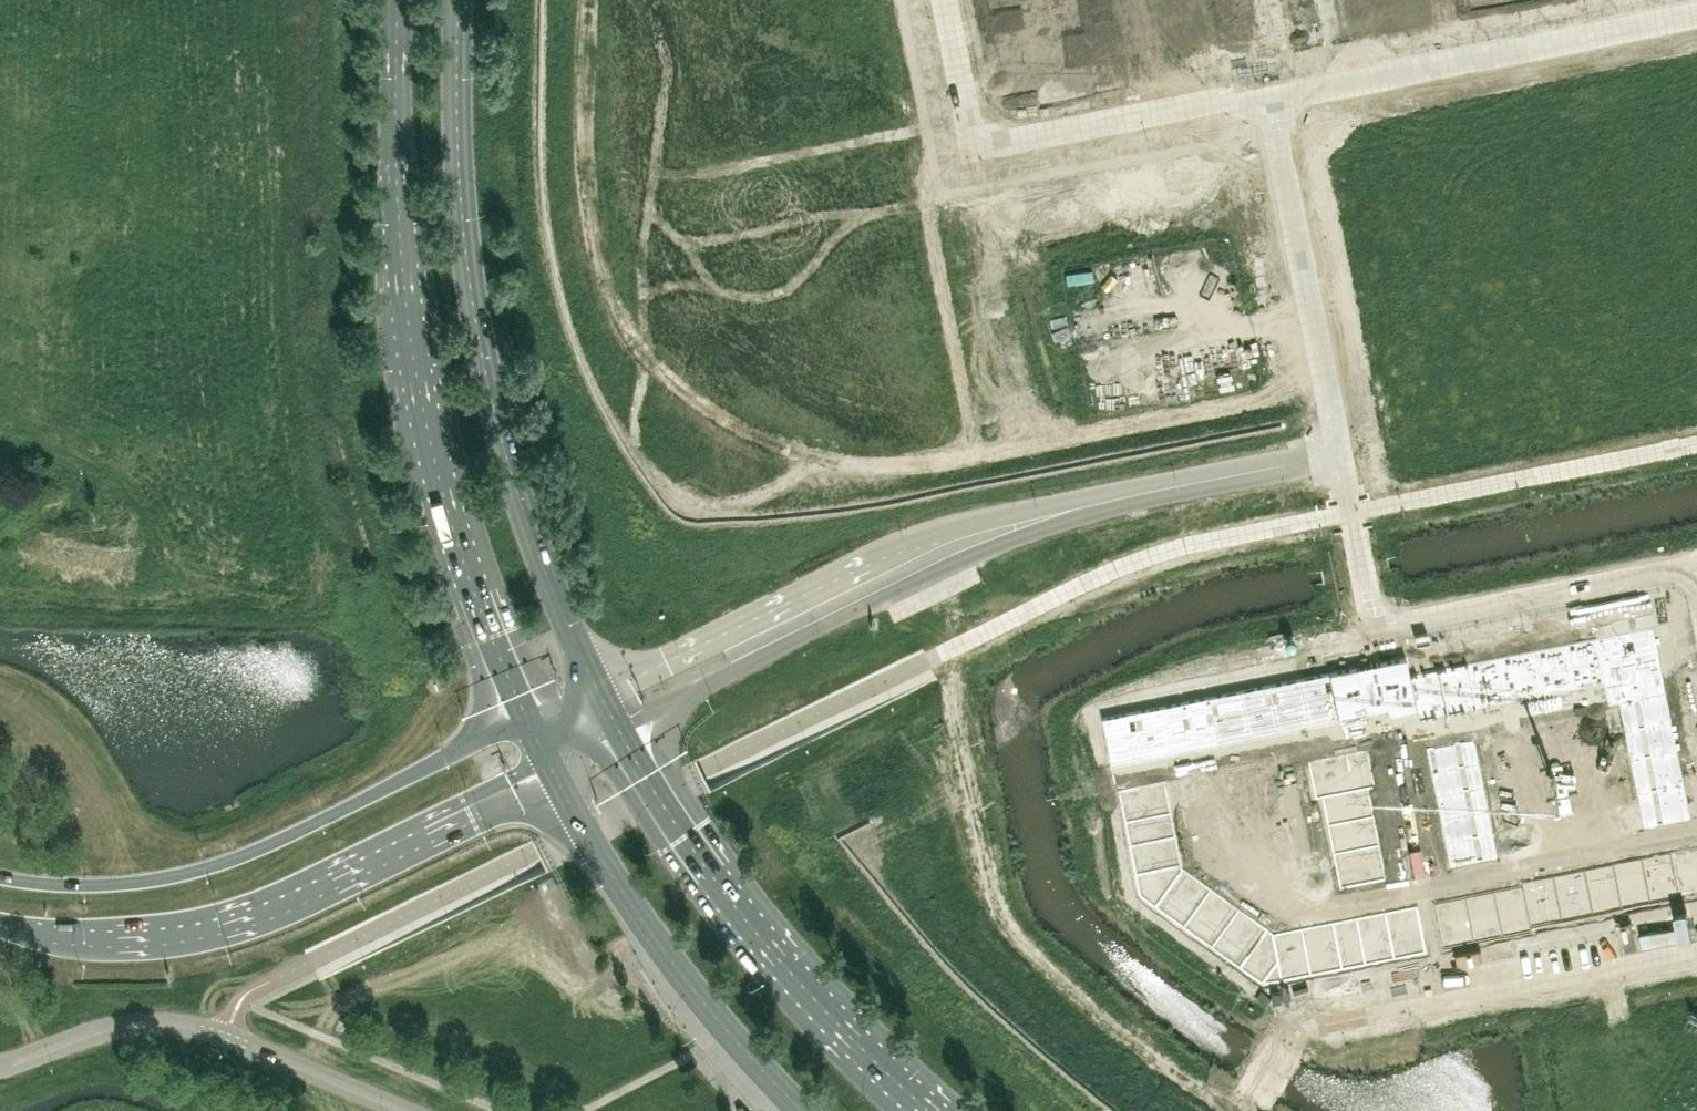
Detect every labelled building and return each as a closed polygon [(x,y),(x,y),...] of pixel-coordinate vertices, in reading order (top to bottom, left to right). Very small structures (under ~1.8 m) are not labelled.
[(845,10),(843,0),(826,4),(828,13),(845,10)] [(993,9),(1023,3),(1026,18),(1070,9),(1068,0),(992,0),(993,9)] [(1162,9),(1176,6),(1175,0),(1160,0),(1162,9)] [(1226,15),(1263,8),(1262,0),(1223,0),(1226,15)] [(808,7),(810,17),(828,13),(826,4),(808,7)] [(1176,6),(1162,9),(1164,18),(1178,15),(1176,6)] [(1263,8),(1226,15),(1229,33),(1267,26),(1263,8)] [(1029,33),(999,39),(1004,65),(1052,55),(1048,32),(1074,27),(1070,9),(1026,18),(1029,33)] [(1181,33),(1167,36),(1169,45),(1183,43),(1181,33)] [(1183,43),(1169,45),(1171,55),(1185,52),(1183,43)] [(875,54),(866,56),(869,69),(878,67),(875,54)] [(688,79),(685,63),(676,65),(679,81),(688,79)] [(828,64),(819,65),(822,78),(831,76),(828,64)] [(876,80),(880,79),(878,67),(869,69),(871,81),(876,80)] [(780,68),(771,70),(774,83),(783,81),(780,68)] [(829,90),(833,89),(831,76),(822,78),(824,90),(829,90)] [(733,78),(724,80),(727,92),(736,90),(733,78)] [(781,94),(785,94),(783,81),(774,83),(776,95),(781,94)] [(734,104),(738,103),(736,90),(727,92),(729,105),(734,104)] [(1154,184),(1145,186),(1147,199),(1156,197),(1154,184)] [(1150,212),(1159,210),(1156,197),(1147,199),(1150,212)] [(1162,225),(1153,227),(1156,240),(1165,239),(1162,225)] [(1158,253),(1167,252),(1165,239),(1156,240),(1158,253)] [(1085,263),(1077,265),(1079,278),(1088,276),(1085,263)] [(1077,265),(1068,266),(1070,279),(1079,278),(1077,265)] [(1068,266),(1059,268),(1062,281),(1070,279),(1068,266)] [(1050,270),(1053,283),(1062,281),(1059,268),(1050,270)] [(1171,268),(1161,270),(1164,283),(1173,282),(1171,268)] [(1199,275),(1195,276),(1200,299),(1243,291),(1239,270),(1239,269),(1199,276),(1199,275)] [(1090,289),(1088,276),(1079,278),(1082,291),(1090,289)] [(1073,292),(1082,291),(1079,278),(1070,279),(1073,292)] [(1064,294),(1073,292),(1070,279),(1062,281),(1064,294)] [(1056,296),(1064,294),(1062,281),(1053,283),(1056,296)] [(1167,296),(1176,295),(1173,282),(1164,283),(1167,296)] [(1179,312),(1170,313),(1173,326),(1182,325),(1179,312)] [(1175,339),(1184,338),(1182,325),(1173,326),(1175,339)] [(1187,353),(1178,355),(1181,368),(1190,366),(1187,353)] [(1183,381),(1192,379),(1190,366),(1181,368),(1183,381)] [(1108,378),(1095,381),(1097,389),(1110,387),(1108,378)] [(1095,381),(1082,383),(1084,392),(1097,389),(1095,381)] [(1110,387),(1097,389),(1099,398),(1112,395),(1110,387)] [(1084,392),(1086,401),(1099,398),(1097,389),(1084,392)] [(1113,404),(1112,395),(1099,398),(1100,407),(1113,404)] [(1087,409),(1100,407),(1099,398),(1086,401),(1087,409)] [(1115,413),(1113,404),(1100,407),(1102,415),(1115,413)] [(1089,418),(1102,415),(1100,407),(1087,409),(1089,418)] [(1653,626),(1595,637),(1601,669),(1659,658),(1653,626)] [(1595,637),(1564,643),(1573,690),(1604,684),(1601,669),(1595,637)] [(1564,643),(1532,650),(1542,696),(1573,690),(1564,643)] [(1532,650),(1499,656),(1508,703),(1542,696),(1532,650)] [(1382,684),(1362,688),(1367,711),(1387,707),(1388,714),(1416,709),(1416,708),(1409,674),(1410,674),(1407,655),(1377,661),(1382,684)] [(1499,656),(1467,663),(1477,709),(1508,703),(1499,656)] [(1659,658),(1601,669),(1604,684),(1608,705),(1619,703),(1619,702),(1666,693),(1659,658)] [(1377,661),(1329,671),(1338,717),(1337,717),(1339,724),(1368,718),(1367,711),(1362,688),(1382,684),(1377,661)] [(1467,663),(1439,668),(1448,715),(1477,709),(1467,663)] [(1410,674),(1409,674),(1416,708),(1416,709),(1418,721),(1448,715),(1439,668),(1410,674)] [(1329,671),(1300,676),(1309,723),(1337,717),(1338,717),(1329,671)] [(1300,676),(1269,682),(1278,729),(1309,723),(1300,676)] [(1269,682),(1240,688),(1249,735),(1278,729),(1269,682)] [(1240,688),(1209,694),(1218,741),(1249,735),(1240,688)] [(1666,693),(1619,702),(1619,703),(1625,731),(1672,722),(1666,693)] [(1209,694),(1185,699),(1194,746),(1218,741),(1209,694)] [(1185,699),(1162,703),(1171,750),(1194,746),(1185,699)] [(1162,703),(1133,709),(1142,756),(1171,750),(1162,703)] [(1133,709),(1101,716),(1110,762),(1142,756),(1133,709)] [(1672,722),(1625,731),(1631,760),(1677,751),(1672,722)] [(1473,739),(1427,748),(1432,772),(1478,763),(1473,739)] [(1367,749),(1308,760),(1315,799),(1322,797),(1368,787),(1368,788),(1375,787),(1367,749)] [(1677,751),(1631,760),(1637,794),(1684,784),(1677,751)] [(1478,763),(1432,772),(1436,796),(1483,786),(1478,763)] [(1165,781),(1118,790),(1124,822),(1171,813),(1165,781)] [(1684,784),(1637,794),(1644,829),(1691,819),(1684,784)] [(1483,786),(1436,796),(1441,819),(1487,810),(1483,786)] [(1368,787),(1322,797),(1327,825),(1374,816),(1368,788),(1368,787)] [(1487,810),(1441,819),(1446,843),(1492,833),(1487,810)] [(1171,813),(1124,822),(1129,846),(1176,836),(1171,813)] [(1374,816),(1327,825),(1333,854),(1379,845),(1374,816)] [(1492,833),(1446,843),(1450,867),(1497,858),(1492,833)] [(1176,836),(1129,846),(1135,875),(1181,865),(1176,836)] [(1379,845),(1333,854),(1340,889),(1386,880),(1379,845)] [(1670,852),(1679,898),(1696,895),(1696,846),(1670,852)] [(1670,852),(1641,857),(1651,904),(1679,898),(1670,852)] [(1641,857),(1613,863),(1622,910),(1651,904),(1641,857)] [(1613,863),(1584,869),(1593,915),(1622,910),(1613,863)] [(1181,865),(1135,875),(1139,896),(1155,907),(1183,869),(1182,868),(1181,865)] [(1183,869),(1155,907),(1183,927),(1211,889),(1183,869)] [(1584,869),(1553,875),(1562,922),(1593,915),(1584,869)] [(1553,875),(1521,881),(1521,885),(1522,885),(1531,928),(1562,922),(1553,875)] [(1521,885),(1493,891),(1503,937),(1532,932),(1531,928),(1522,885),(1521,885)] [(1211,889),(1183,927),(1211,948),(1239,909),(1211,889)] [(1493,891),(1465,896),(1474,943),(1503,937),(1493,891)] [(1465,896),(1432,903),(1442,949),(1474,943),(1465,896)] [(1417,906),(1385,912),(1394,959),(1426,952),(1417,906)] [(1239,909),(1211,948),(1239,968),(1267,929),(1239,909)] [(1385,912),(1356,918),(1365,965),(1394,959),(1385,912)] [(1356,918),(1332,922),(1342,969),(1365,965),(1356,918)] [(1332,922),(1301,929),(1310,975),(1342,969),(1332,922)] [(1267,929),(1239,968),(1262,985),(1282,981),(1272,934),(1272,933),(1267,929)] [(1274,934),(1272,933),(1272,934),(1282,981),(1310,975),(1301,929),(1274,934)]
